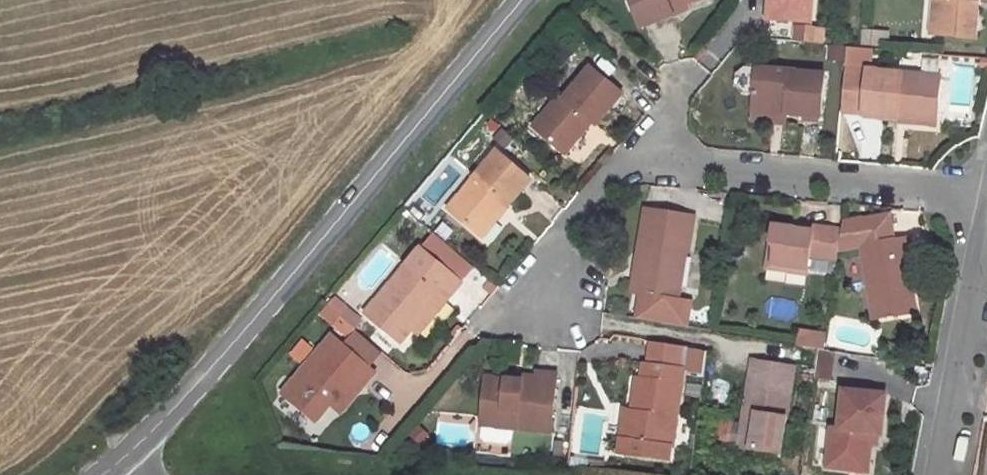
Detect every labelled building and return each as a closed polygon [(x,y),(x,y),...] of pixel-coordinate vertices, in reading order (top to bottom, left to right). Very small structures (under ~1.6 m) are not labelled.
[(647,24),(681,11),(679,6),(691,1),(694,0),(638,0),(647,24)] [(776,15),(817,19),(819,0),(777,0),(776,15)] [(934,12),(945,13),(943,36),(976,39),(979,8),(973,8),(974,0),(935,0),(934,12)] [(691,1),(679,6),(681,11),(693,6),(691,1)] [(934,12),(932,35),(943,36),(945,13),(934,12)] [(831,25),(813,23),(811,38),(829,41),(831,25)] [(629,90),(598,63),(571,93),(568,90),(554,106),(559,110),(544,126),(571,149),(593,123),(590,121),(595,116),(598,118),(602,121),(629,90)] [(832,71),(764,65),(760,107),(794,111),(828,114),(832,71)] [(948,74),(853,65),(849,109),(905,114),(906,109),(945,113),(948,74)] [(554,106),(540,122),(544,126),(559,110),(554,106)] [(794,111),(760,107),(759,117),(793,121),(794,111)] [(945,113),(906,109),(905,114),(944,117),(945,113)] [(537,175),(504,147),(454,203),(483,228),(509,198),(514,202),(537,175)] [(483,228),(488,232),(514,202),(509,198),(483,228)] [(693,324),(697,297),(684,295),(693,248),(696,249),(702,213),(653,205),(646,248),(652,249),(645,290),(647,290),(643,315),(693,324)] [(799,225),(781,222),(778,239),(782,245),(779,260),(815,266),(817,253),(844,256),(849,228),(820,223),(819,228),(799,225)] [(916,235),(870,242),(880,316),(922,311),(918,282),(914,254),(919,253),(916,235)] [(782,245),(778,239),(774,264),(814,271),(815,266),(779,260),(782,245)] [(467,278),(427,243),(371,307),(406,337),(418,323),(446,291),(452,296),(467,278)] [(646,248),(638,289),(645,290),(652,249),(646,248)] [(919,253),(914,254),(918,282),(923,281),(919,253)] [(418,323),(424,329),(452,296),(446,291),(418,323)] [(355,305),(348,313),(361,324),(368,316),(355,305)] [(361,324),(348,313),(341,320),(354,332),(361,324)] [(337,330),(288,387),(321,415),(335,398),(359,371),(368,379),(379,366),(337,330)] [(655,360),(650,360),(647,375),(643,374),(637,406),(632,435),(628,434),(626,449),(670,456),(673,443),(676,443),(689,366),(684,365),(689,343),(659,338),(655,360)] [(801,364),(759,357),(748,422),(744,443),(786,451),(801,364)] [(486,419),(557,428),(563,370),(543,368),(543,373),(528,371),(527,386),(491,382),(486,419)] [(527,386),(528,371),(512,369),(511,375),(491,373),(491,382),(527,386)] [(359,371),(335,398),(345,406),(368,379),(359,371)] [(833,464),(860,467),(862,453),(875,455),(876,440),(878,431),(884,431),(888,431),(892,392),(850,387),(846,426),(838,425),(833,464)] [(637,406),(629,405),(621,448),(626,449),(628,434),(632,435),(637,406)] [(739,443),(744,443),(748,422),(743,421),(739,443)] [(862,453),(860,467),(873,468),(875,455),(862,453)]
